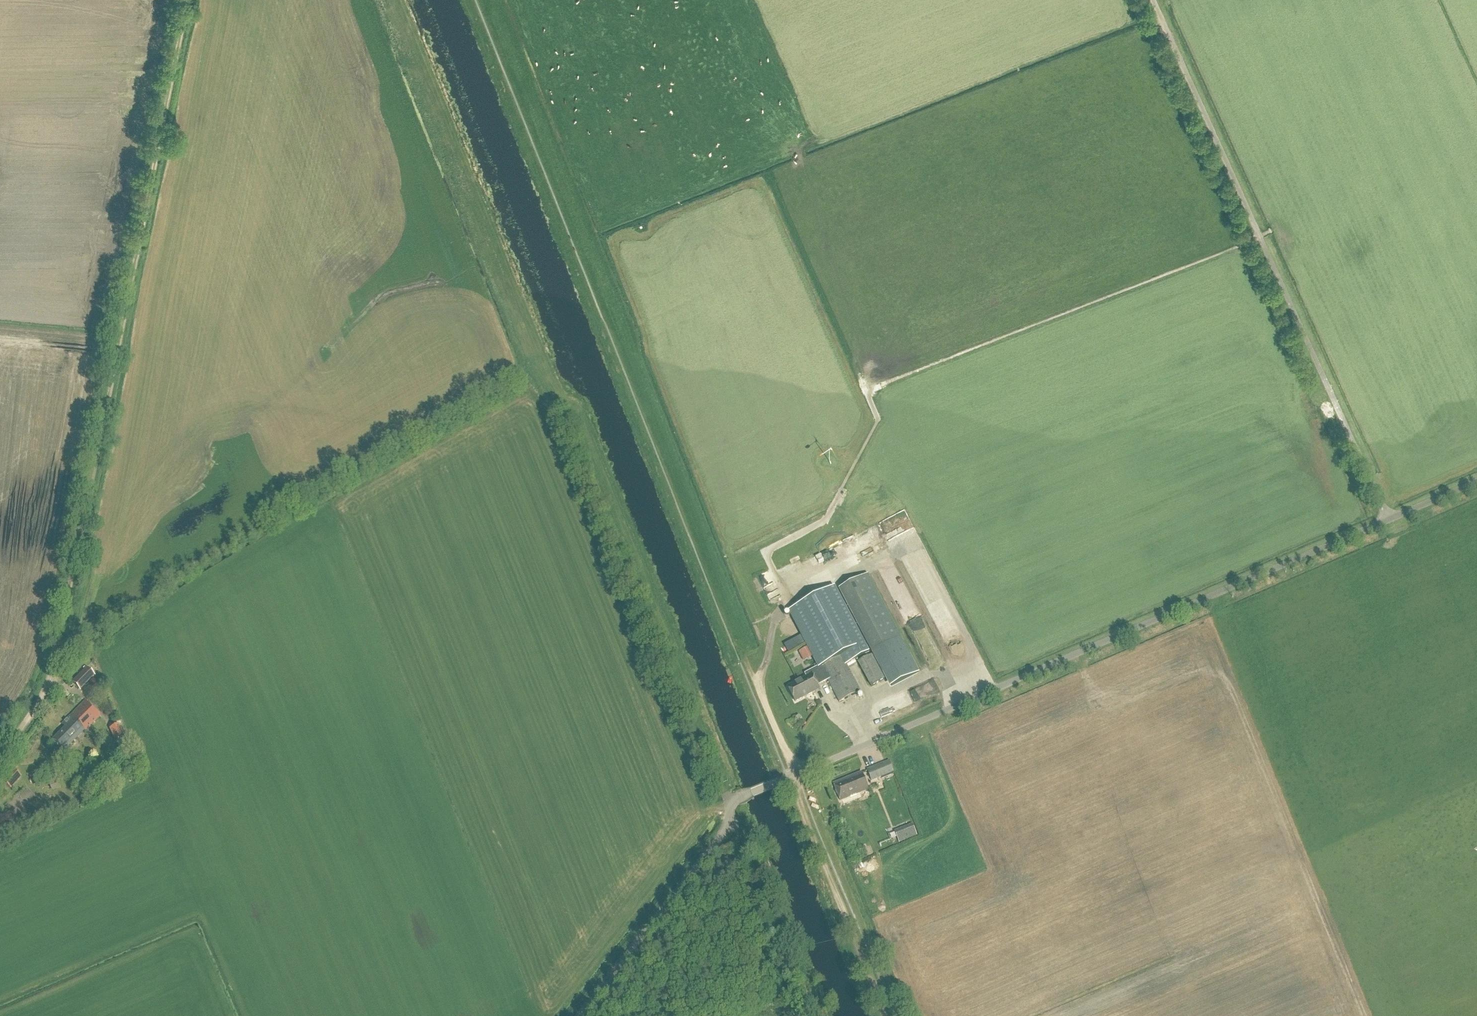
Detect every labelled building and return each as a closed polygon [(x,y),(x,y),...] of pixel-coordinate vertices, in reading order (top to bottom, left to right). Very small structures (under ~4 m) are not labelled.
[(873,533),(808,563),(813,574),(878,545),(877,543),(887,538),(884,531),(874,536),(873,533)] [(901,638),(868,575),(838,591),(871,654),(901,638)] [(860,692),(841,656),(849,652),(819,596),(791,611),(820,667),(805,675),(807,678),(787,688),(795,703),(819,690),(817,687),(828,681),(839,703),(860,692)] [(903,651),(895,653),(898,669),(906,667),(903,651)] [(872,655),(863,660),(857,663),(870,687),(885,679),(872,655)] [(755,658),(758,666),(765,664),(762,656),(755,658)] [(80,691),(94,676),(86,668),(71,683),(80,691)] [(939,694),(933,680),(912,688),(918,703),(939,694)] [(889,714),(914,705),(910,693),(884,702),(889,714)] [(86,732),(102,716),(85,700),(61,724),(66,729),(54,741),(65,752),(85,731),(86,732)] [(123,737),(118,726),(108,730),(113,741),(123,737)] [(871,781),(893,772),(889,761),(866,770),(871,781)] [(12,770),(2,782),(9,789),(20,777),(12,770)] [(903,774),(891,777),(894,787),(906,784),(903,774)] [(850,798),(868,792),(862,776),(834,786),(840,801),(850,797),(850,798)] [(912,826),(894,833),(898,845),(917,837),(912,826)] [(898,952),(904,951),(902,942),(896,944),(898,952)]
